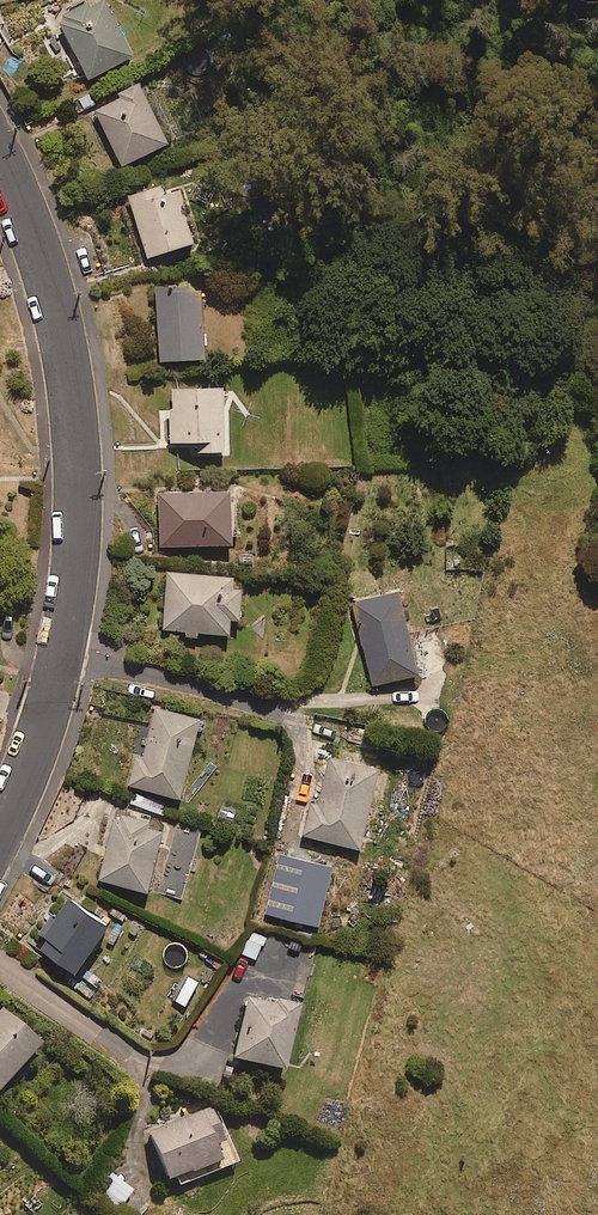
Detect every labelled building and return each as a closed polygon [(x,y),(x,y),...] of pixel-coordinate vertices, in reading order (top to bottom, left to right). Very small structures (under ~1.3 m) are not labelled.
[(90,2),(58,18),(89,79),(134,56),(106,0),(105,0),(92,6),(90,2)] [(215,66),(205,50),(186,62),(195,78),(215,66)] [(169,143),(140,83),(117,93),(119,98),(95,110),(122,166),(169,143)] [(164,193),(161,186),(129,196),(148,257),(197,242),(181,188),(164,193)] [(206,358),(201,284),(157,287),(161,361),(206,358)] [(224,388),(175,389),(175,409),(170,409),(170,442),(198,442),(199,452),(225,451),(224,388)] [(231,492),(159,495),(161,547),(233,544),(231,492)] [(164,632),(183,632),(183,638),(201,639),(201,633),(230,635),(230,620),(241,620),(242,589),(233,588),(234,576),(167,573),(164,632)] [(419,675),(400,593),(355,603),(374,685),(419,675)] [(201,719),(156,708),(144,759),(135,756),(127,786),(181,799),(201,719)] [(380,770),(331,758),(321,801),(313,800),(304,836),(360,850),(380,770)] [(164,825),(114,814),(99,881),(149,892),(164,825)] [(288,874),(272,870),(265,906),(281,909),(288,874)] [(72,906),(60,898),(38,929),(89,965),(122,917),(83,890),(72,906)] [(277,939),(254,931),(249,946),(272,954),(277,939)] [(202,982),(188,975),(174,1002),(189,1009),(202,982)] [(312,980),(289,975),(285,995),(307,1000),(312,980)] [(297,1010),(248,998),(233,1060),(283,1072),(297,1010)] [(0,1009),(0,1088),(40,1046),(0,1009)] [(144,1128),(164,1183),(172,1180),(175,1188),(238,1166),(215,1102),(144,1128)] [(132,1191),(109,1174),(95,1195),(118,1211),(132,1191)]
